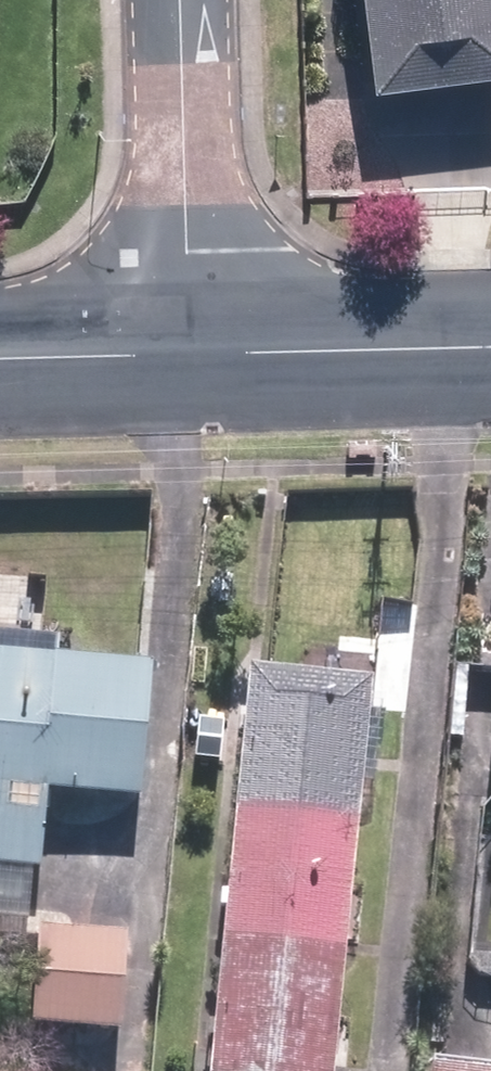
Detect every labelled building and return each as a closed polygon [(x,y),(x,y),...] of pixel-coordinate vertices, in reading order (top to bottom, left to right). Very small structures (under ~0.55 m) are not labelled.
[(378,94),(490,79),(490,0),(365,0),(378,94)] [(0,652),(0,864),(40,867),(46,790),(140,797),(151,664),(0,652)] [(372,676),(250,664),(210,1070),(333,1070),(372,676)] [(41,928),(33,1024),(120,1031),(128,934),(41,928)] [(433,1056),(431,1070),(490,1070),(490,1063),(433,1056)]
